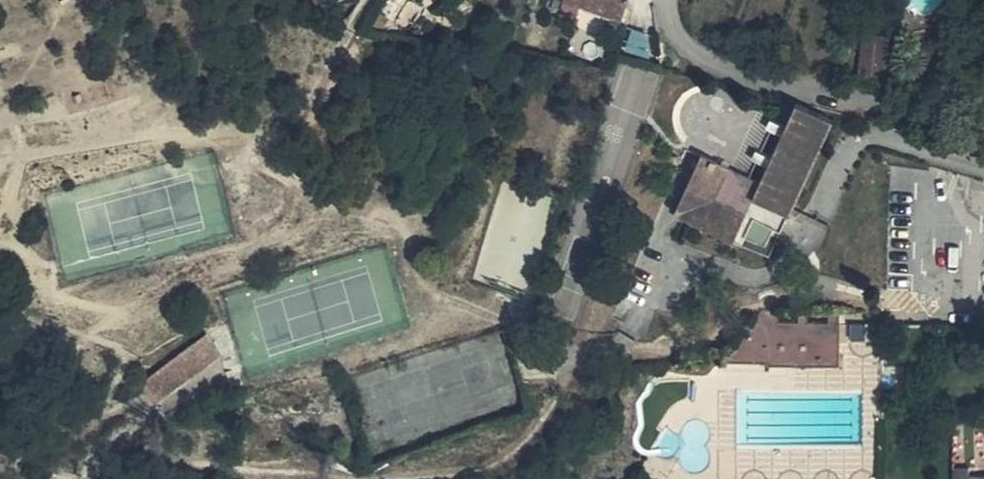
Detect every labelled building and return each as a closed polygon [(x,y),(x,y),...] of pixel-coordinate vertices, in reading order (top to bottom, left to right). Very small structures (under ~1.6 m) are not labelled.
[(563,1),(622,19),(628,0),(563,0),(563,1)] [(884,81),(890,36),(865,34),(859,78),(884,81)] [(754,199),(791,215),(833,122),(796,105),(786,123),(782,136),(772,156),(767,168),(754,199)] [(782,136),(786,123),(771,117),(766,128),(782,136)] [(752,161),(767,168),(772,156),(757,149),(752,161)] [(745,246),(755,222),(746,217),(747,213),(716,198),(729,167),(701,156),(674,214),(745,246)] [(746,217),(755,222),(782,234),(791,215),(754,199),(747,213),(746,217)] [(763,311),(732,350),(722,363),(767,363),(768,366),(839,366),(840,325),(828,325),(779,324),(780,312),(763,311)] [(828,325),(840,325),(839,311),(829,311),(828,325)] [(142,382),(157,403),(196,376),(210,365),(199,350),(211,341),(206,334),(142,382)] [(222,357),(211,341),(199,350),(210,365),(222,357)] [(196,376),(157,403),(164,413),(204,386),(196,376)]
